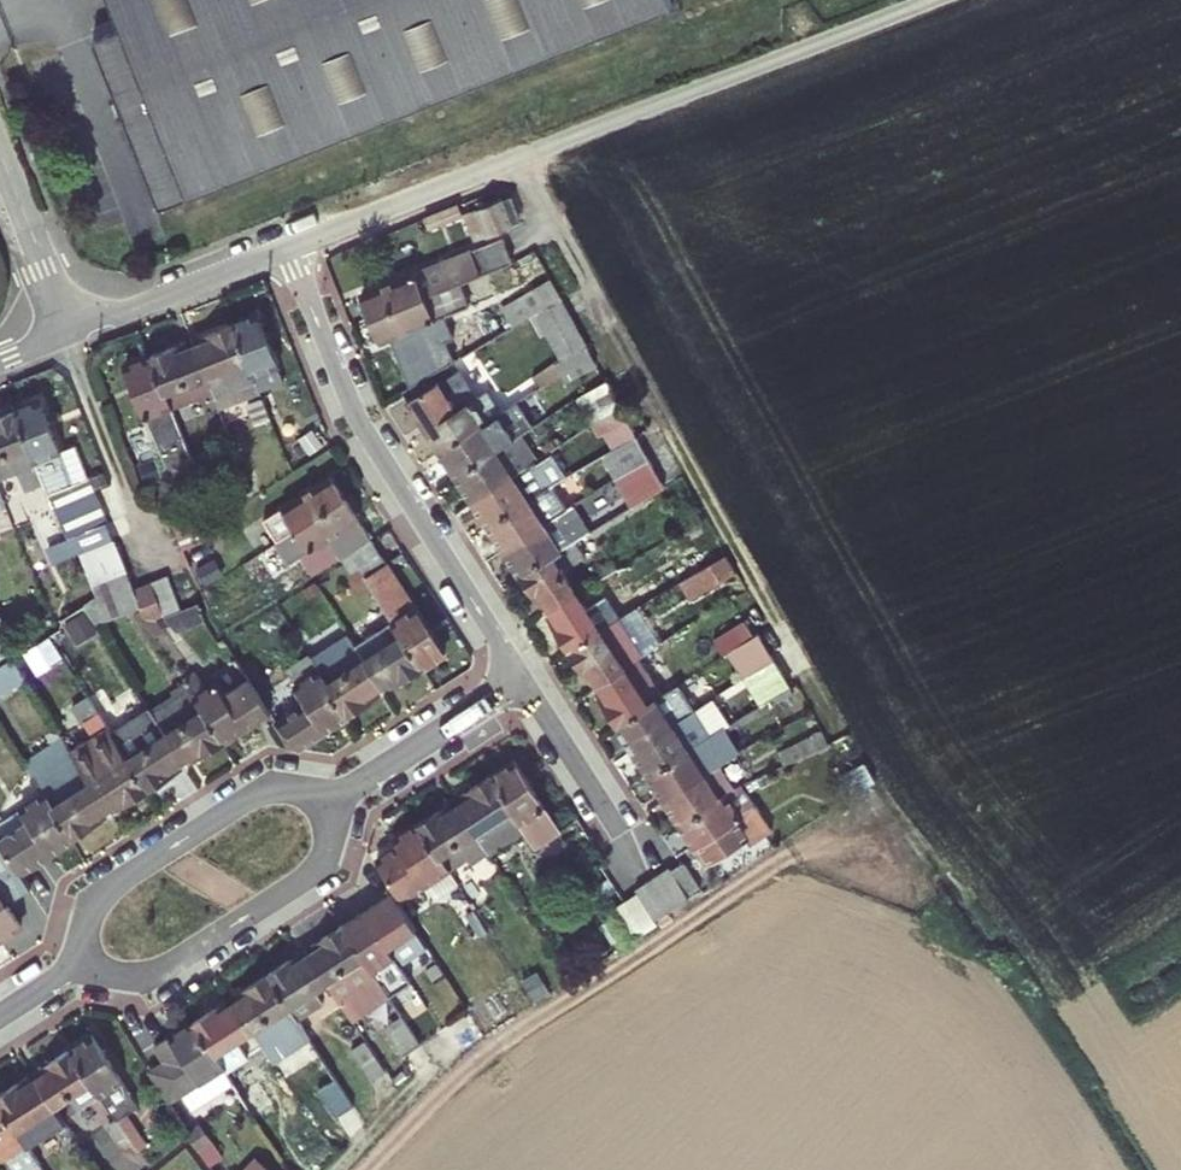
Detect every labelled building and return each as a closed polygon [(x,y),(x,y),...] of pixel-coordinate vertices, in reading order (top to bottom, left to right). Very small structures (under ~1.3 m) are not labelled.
[(96,50),(163,218),(676,10),(672,0),(109,0),(124,38),(96,50)] [(361,292),(371,315),(457,279),(509,255),(501,236),(361,292)] [(466,302),(457,279),(371,315),(380,338),(466,302)] [(587,341),(561,293),(536,308),(562,355),(587,341)] [(255,312),(232,321),(254,379),(258,390),(260,389),(282,379),(255,312)] [(254,379),(232,321),(208,331),(210,337),(199,342),(193,344),(211,389),(213,395),(254,379)] [(196,336),(199,342),(210,337),(208,331),(196,336)] [(183,340),(171,345),(174,352),(186,347),(183,340)] [(598,360),(587,341),(562,355),(555,359),(567,378),(598,360)] [(149,354),(170,406),(211,389),(193,344),(186,347),(174,352),(171,345),(149,354)] [(167,475),(193,465),(170,406),(149,354),(125,364),(146,416),(144,416),(167,475)] [(461,362),(436,378),(457,408),(481,392),(461,362)] [(407,397),(440,448),(501,409),(487,388),(481,392),(457,408),(436,378),(407,397)] [(581,406),(590,422),(621,405),(612,389),(581,406)] [(40,400),(16,409),(30,445),(36,460),(36,461),(44,482),(56,510),(69,538),(74,536),(108,523),(90,478),(73,485),(40,400)] [(271,415),(265,401),(256,405),(262,419),(271,415)] [(16,409),(0,415),(0,479),(18,472),(25,491),(44,482),(36,461),(36,460),(30,445),(16,409)] [(440,448),(457,473),(509,437),(517,432),(501,409),(440,448)] [(596,436),(603,448),(604,447),(635,428),(628,417),(596,436)] [(540,438),(547,448),(563,437),(557,428),(540,438)] [(618,470),(620,469),(650,453),(635,428),(604,447),(618,470)] [(457,473),(472,497),(526,462),(509,437),(457,473)] [(563,437),(547,448),(553,458),(569,447),(563,437)] [(650,453),(620,469),(637,497),(668,479),(652,452),(650,453)] [(472,497),(488,521),(556,478),(539,453),(526,462),(472,497)] [(345,499),(332,478),(265,520),(278,541),(284,538),(345,499)] [(556,478),(488,521),(503,545),(571,501),(556,478)] [(197,487),(164,500),(170,517),(204,504),(197,487)] [(372,539),(345,499),(284,538),(278,541),(291,562),(304,554),(317,574),(342,558),(372,539)] [(503,545),(520,570),(566,540),(576,533),(570,522),(581,514),(572,500),(571,501),(503,545)] [(204,504),(170,517),(177,534),(211,521),(204,504)] [(69,538),(56,510),(34,519),(53,564),(81,553),(74,536),(69,538)] [(214,528),(211,521),(177,534),(184,551),(217,538),(214,528)] [(108,523),(74,536),(81,553),(114,540),(108,523)] [(414,609),(402,589),(404,588),(372,539),(342,558),(351,573),(360,568),(394,622),(394,621),(404,636),(425,668),(446,654),(416,607),(414,609)] [(579,559),(566,540),(520,570),(532,590),(539,586),(547,598),(550,604),(577,587),(565,568),(579,559)] [(712,556),(722,573),(738,564),(728,546),(712,556)] [(712,556),(677,578),(687,595),(722,573),(712,556)] [(617,563),(604,571),(609,579),(622,571),(617,563)] [(134,590),(128,573),(94,586),(97,596),(100,603),(134,590)] [(168,577),(151,583),(164,617),(181,610),(168,577)] [(164,617),(151,583),(134,590),(141,608),(148,624),(156,620),(164,617)] [(539,586),(532,590),(540,602),(547,598),(539,586)] [(555,625),(568,645),(614,617),(598,591),(585,599),(577,587),(550,604),(554,609),(562,621),(555,625)] [(84,605),(98,625),(141,608),(134,590),(100,603),(97,596),(84,605)] [(206,621),(198,604),(181,610),(164,617),(171,624),(176,623),(179,632),(206,621)] [(75,640),(98,625),(84,605),(61,620),(75,640)] [(547,614),(555,625),(562,621),(554,609),(547,614)] [(646,649),(622,612),(614,617),(568,645),(582,666),(588,662),(595,672),(599,679),(639,653),(646,649)] [(719,633),(728,646),(732,644),(757,627),(749,613),(719,633)] [(171,624),(164,617),(156,620),(162,628),(171,624)] [(162,628),(156,620),(148,624),(157,636),(164,631),(162,628)] [(394,622),(357,646),(366,661),(383,686),(388,683),(400,675),(404,681),(425,668),(404,636),(394,621),(394,622)] [(732,644),(749,672),(775,657),(757,627),(732,644)] [(310,641),(301,628),(293,633),(302,646),(310,641)] [(302,646),(293,633),(285,638),(294,652),(302,646)] [(664,690),(639,653),(599,679),(603,685),(610,695),(605,699),(619,721),(664,690)] [(383,686),(366,661),(352,670),(343,655),(319,671),(328,684),(349,717),(369,704),(365,698),(377,690),(383,686)] [(349,717),(328,684),(319,671),(310,657),(288,671),(309,703),(277,722),(292,747),(300,749),(349,717)] [(749,672),(765,700),(790,685),(775,657),(749,672)] [(0,668),(0,694),(1,694),(27,677),(14,658),(0,668)] [(588,662),(582,666),(589,677),(595,672),(588,662)] [(271,714),(249,678),(225,694),(217,681),(206,688),(198,674),(186,682),(191,691),(195,697),(196,696),(205,711),(226,743),(271,714)] [(404,681),(400,675),(388,683),(392,689),(404,681)] [(619,721),(635,745),(697,705),(680,679),(664,690),(619,721)] [(191,691),(186,682),(171,691),(177,700),(191,691)] [(598,689),(605,699),(610,695),(603,685),(598,689)] [(381,696),(377,690),(365,698),(369,704),(381,696)] [(226,743),(205,711),(196,696),(195,697),(191,691),(177,700),(154,715),(167,735),(184,761),(189,758),(201,750),(205,756),(226,743)] [(102,708),(93,694),(89,697),(94,706),(98,711),(102,708)] [(635,745),(650,769),(704,736),(726,722),(710,696),(697,705),(635,745)] [(94,706),(89,697),(75,706),(85,722),(99,713),(98,711),(94,706)] [(178,765),(184,761),(167,735),(154,715),(150,709),(113,733),(120,744),(150,791),(171,778),(167,772),(178,765)] [(109,809),(114,806),(126,798),(130,804),(150,791),(120,744),(113,733),(99,713),(85,722),(97,741),(74,756),(109,809)] [(734,736),(740,745),(757,735),(751,725),(734,736)] [(781,747),(786,757),(820,740),(814,730),(781,747)] [(757,735),(740,745),(746,755),(763,744),(757,735)] [(704,736),(650,769),(666,793),(719,759),(704,736)] [(205,756),(201,750),(189,758),(193,764),(205,756)] [(109,809),(74,756),(72,753),(35,778),(45,792),(76,840),(95,827),(91,820),(103,813),(109,809)] [(838,773),(849,791),(874,774),(864,756),(838,773)] [(515,757),(494,771),(528,823),(538,838),(559,824),(515,757)] [(666,793),(682,818),(735,784),(719,759),(666,793)] [(182,771),(178,765),(167,772),(171,778),(182,771)] [(461,800),(491,847),(528,823),(494,771),(474,784),(478,790),(466,797),(461,800)] [(735,784),(682,818),(703,850),(709,858),(715,854),(769,819),(743,779),(735,784)] [(462,792),(466,797),(478,790),(474,784),(462,792)] [(45,792),(22,806),(30,819),(0,839),(0,841),(22,875),(76,840),(45,792)] [(114,806),(118,812),(130,804),(126,798),(114,806)] [(450,799),(439,806),(443,812),(454,805),(450,799)] [(439,806),(420,819),(451,865),(473,850),(477,856),(491,847),(461,800),(454,805),(443,812),(439,806)] [(95,827),(107,819),(103,813),(91,820),(95,827)] [(420,819),(399,832),(403,839),(379,855),(405,895),(429,879),(451,865),(420,819)] [(1,940),(21,927),(7,904),(31,889),(22,875),(0,841),(0,842),(0,939),(1,940)] [(678,869),(674,863),(671,859),(653,871),(674,902),(692,891),(678,869)] [(678,869),(692,891),(703,883),(689,861),(678,869)] [(451,865),(429,879),(438,893),(460,878),(451,865)] [(674,902),(653,871),(637,881),(640,886),(657,913),(674,902)] [(640,886),(626,896),(646,926),(660,916),(657,913),(640,886)] [(612,906),(628,931),(631,936),(646,926),(626,896),(612,906)] [(366,907),(346,920),(378,968),(386,981),(406,967),(366,907)] [(318,947),(313,950),(331,976),(342,993),(358,1015),(376,1003),(407,1051),(425,1039),(401,1003),(393,991),(386,981),(378,968),(346,920),(326,933),(330,940),(318,947)] [(330,940),(326,933),(314,941),(318,947),(330,940)] [(303,948),(292,955),(296,961),(307,955),(303,948)] [(296,961),(292,955),(271,969),(302,1015),(324,1001),(315,987),(331,976),(313,950),(307,955),(296,961)] [(243,997),(238,1000),(255,1026),(265,1040),(281,1028),(290,1042),(293,1040),(311,1029),(302,1015),(271,969),(250,982),(255,989),(243,997)] [(255,989),(250,982),(239,990),(243,997),(255,989)] [(401,986),(393,991),(401,1003),(409,998),(401,986)] [(228,998),(217,1005),(221,1011),(232,1004),(228,998)] [(242,1035),(255,1026),(238,1000),(232,1004),(221,1011),(217,1005),(196,1019),(228,1065),(252,1049),(242,1035)] [(184,1094),(228,1065),(196,1019),(160,1043),(170,1058),(176,1067),(169,1071),(184,1094)] [(127,1122),(135,1117),(147,1109),(96,1034),(76,1047),(106,1091),(127,1122)] [(391,1065),(370,1035),(357,1044),(378,1074),(391,1065)] [(340,1072),(318,1040),(299,1052),(321,1085),(328,1081),(346,1108),(358,1100),(340,1072)] [(42,1077),(59,1104),(73,1095),(81,1108),(106,1091),(76,1047),(55,1060),(59,1066),(47,1074),(42,1077)] [(174,1100),(184,1094),(169,1071),(176,1067),(170,1058),(154,1068),(174,1100)] [(59,1066),(55,1060),(43,1067),(47,1074),(59,1066)] [(264,1074),(243,1088),(264,1120),(285,1106),(264,1074)] [(31,1075),(21,1082),(25,1088),(35,1081),(31,1075)] [(21,1082),(0,1095),(25,1134),(42,1123),(38,1117),(59,1104),(42,1077),(35,1081),(25,1088),(21,1082)] [(0,1095),(0,1140),(15,1164),(27,1156),(35,1169),(48,1169),(25,1134),(0,1095)] [(135,1117),(127,1122),(135,1134),(143,1129),(135,1117)] [(135,1134),(127,1122),(119,1127),(126,1139),(135,1134)] [(245,1169),(279,1169),(260,1153),(245,1169)]
